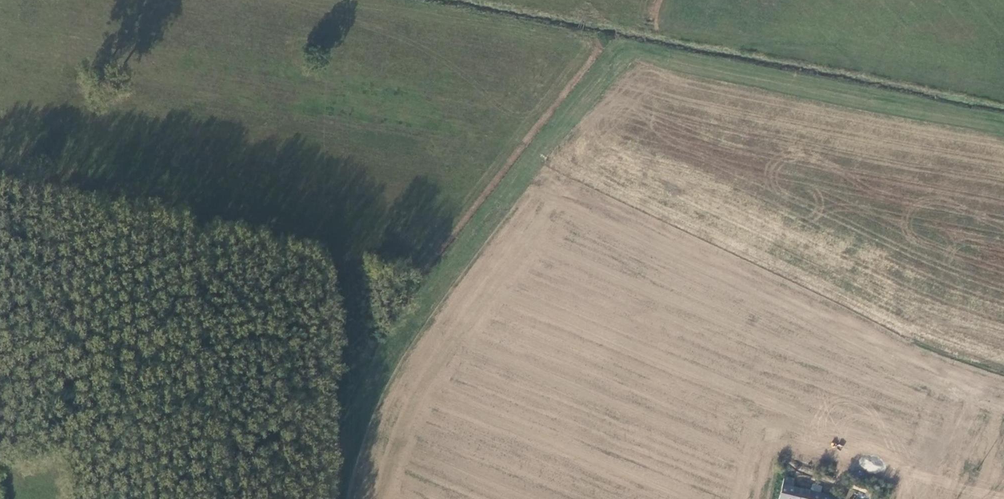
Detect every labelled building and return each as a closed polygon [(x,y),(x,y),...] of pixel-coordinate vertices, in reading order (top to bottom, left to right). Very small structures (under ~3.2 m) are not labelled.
[(781,483),(776,498),(777,498),(836,498),(781,483)]
